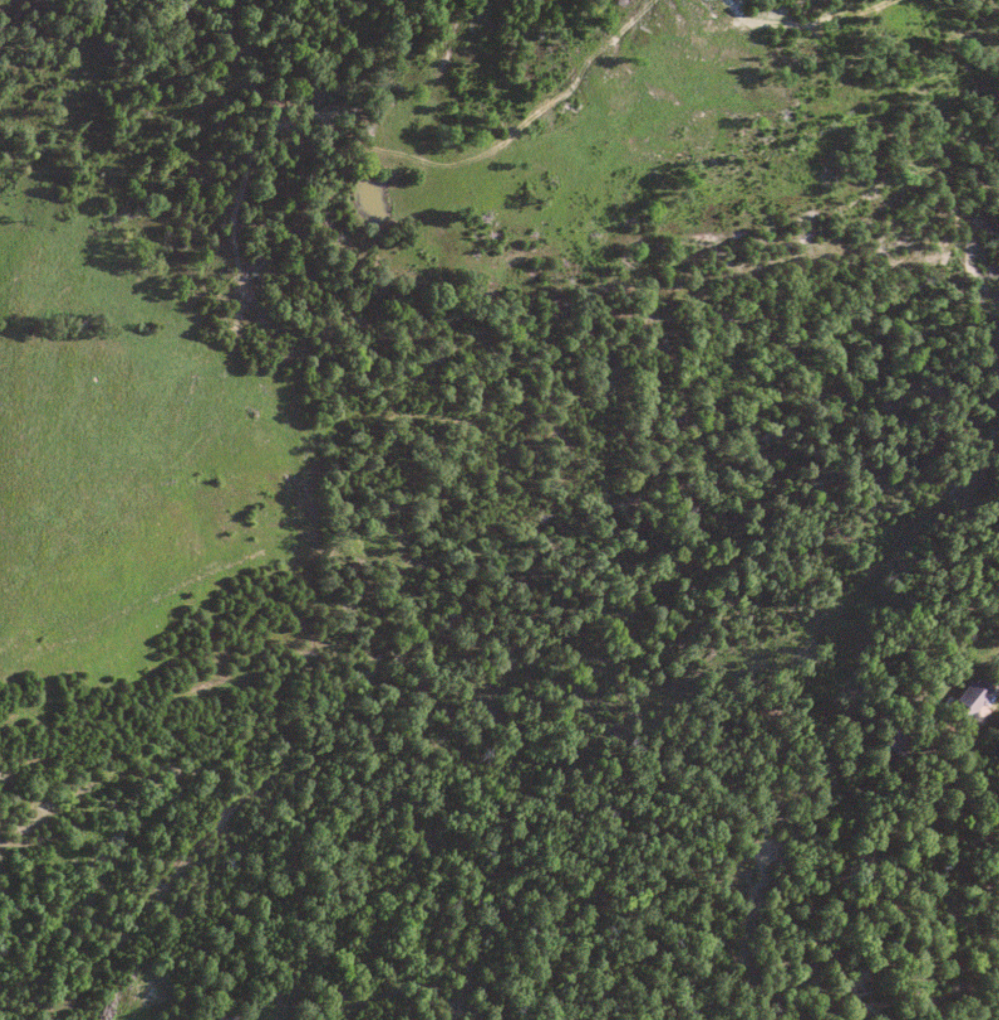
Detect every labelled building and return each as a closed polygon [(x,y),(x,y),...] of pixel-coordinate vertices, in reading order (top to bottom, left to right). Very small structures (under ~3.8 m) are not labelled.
[(955,699),(966,708),(963,712),(969,717),(992,688),(975,674),(955,699)]
